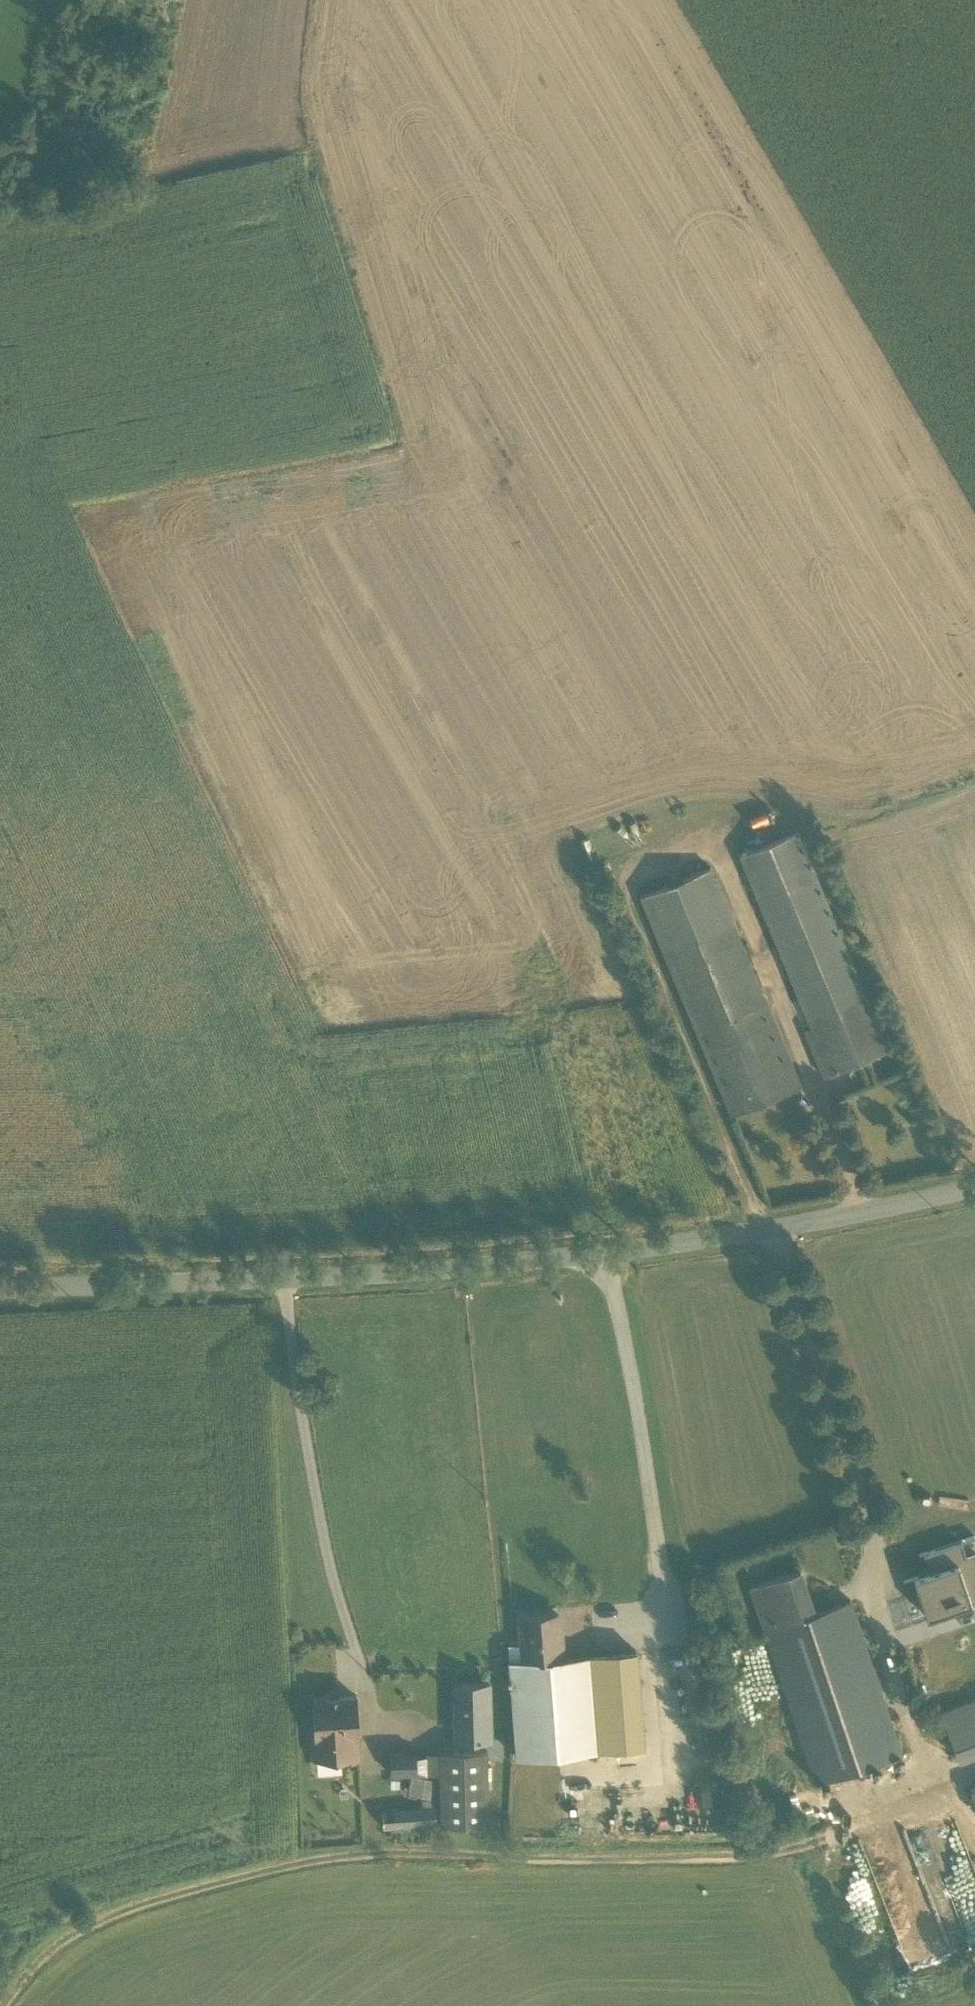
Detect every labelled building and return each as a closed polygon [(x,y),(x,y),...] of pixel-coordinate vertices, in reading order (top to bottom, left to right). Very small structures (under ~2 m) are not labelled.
[(886,1040),(799,827),(738,851),(809,1023),(801,1026),(819,1068),(821,1073),(888,1045),(886,1040)] [(800,1082),(709,864),(638,893),(729,1111),(800,1082)] [(959,1541),(923,1553),(929,1572),(914,1578),(926,1616),(971,1600),(970,1597),(974,1595),(974,1555),(974,1552),(964,1555),(959,1541)] [(816,1782),(901,1754),(849,1599),(817,1609),(801,1567),(748,1585),(816,1782)] [(564,1656),(561,1610),(516,1613),(518,1643),(507,1643),(508,1661),(564,1656)] [(645,1746),(642,1719),(640,1683),(637,1650),(588,1654),(596,1750),(645,1746)] [(514,1757),(596,1750),(590,1683),(588,1654),(564,1656),(508,1661),(514,1757)] [(452,1682),(453,1740),(492,1739),(490,1681),(452,1682)] [(360,1757),(355,1692),(310,1695),(313,1735),(310,1735),(311,1757),(311,1758),(340,1756),(340,1758),(360,1757)] [(974,1755),(974,1697),(939,1711),(958,1761),(974,1755)] [(402,1748),(389,1748),(390,1774),(438,1773),(440,1825),(487,1824),(485,1750),(425,1752),(425,1754),(416,1755),(415,1750),(403,1750),(402,1748)] [(403,1786),(402,1794),(415,1797),(416,1795),(429,1797),(432,1779),(410,1775),(408,1787),(403,1786)] [(967,1789),(974,1810),(974,1786),(967,1789)] [(436,1823),(434,1798),(421,1799),(420,1807),(381,1809),(383,1828),(436,1823)] [(928,1833),(897,1845),(897,1852),(925,1924),(902,1933),(902,1939),(908,1956),(940,1956),(967,1946),(967,1940),(947,1889),(947,1878),(974,1878),(974,1869),(960,1832),(948,1837),(948,1846),(956,1866),(956,1871),(943,1871),(928,1833)]
